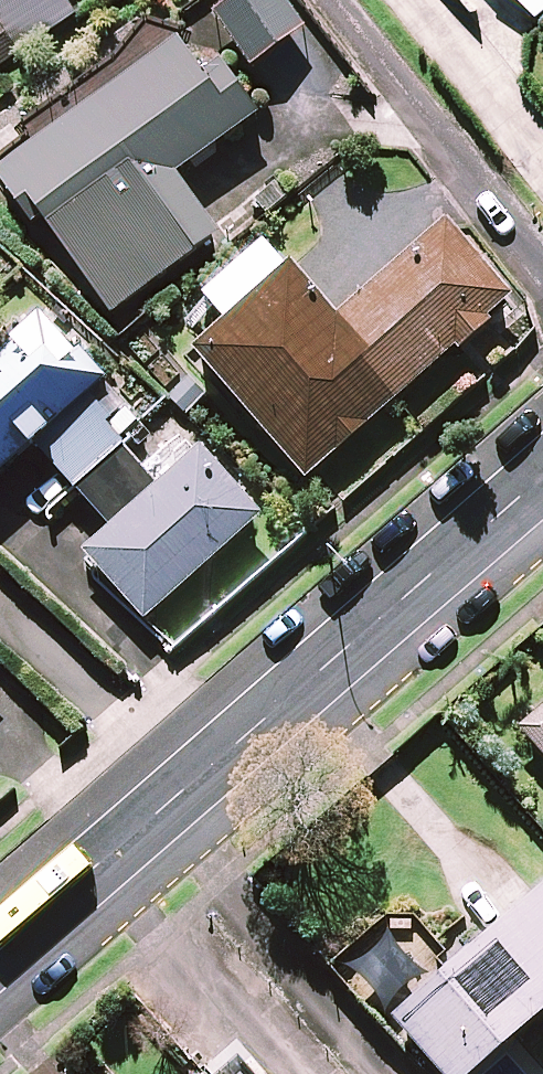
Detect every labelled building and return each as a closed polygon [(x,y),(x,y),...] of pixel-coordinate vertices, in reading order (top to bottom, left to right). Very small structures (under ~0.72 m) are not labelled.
[(24,126),(162,289),(408,113),(340,0),(195,0),(24,126)] [(311,223),(224,311),(315,421),(537,252),(480,166),(360,271),(311,223)] [(0,323),(0,426),(11,437),(65,394),(92,444),(156,396),(130,340),(58,253),(0,323)] [(221,392),(109,491),(171,577),(304,461),(221,392)] [(469,902),(434,865),(343,915),(480,1052),(542,993),(542,851),(469,902)]
